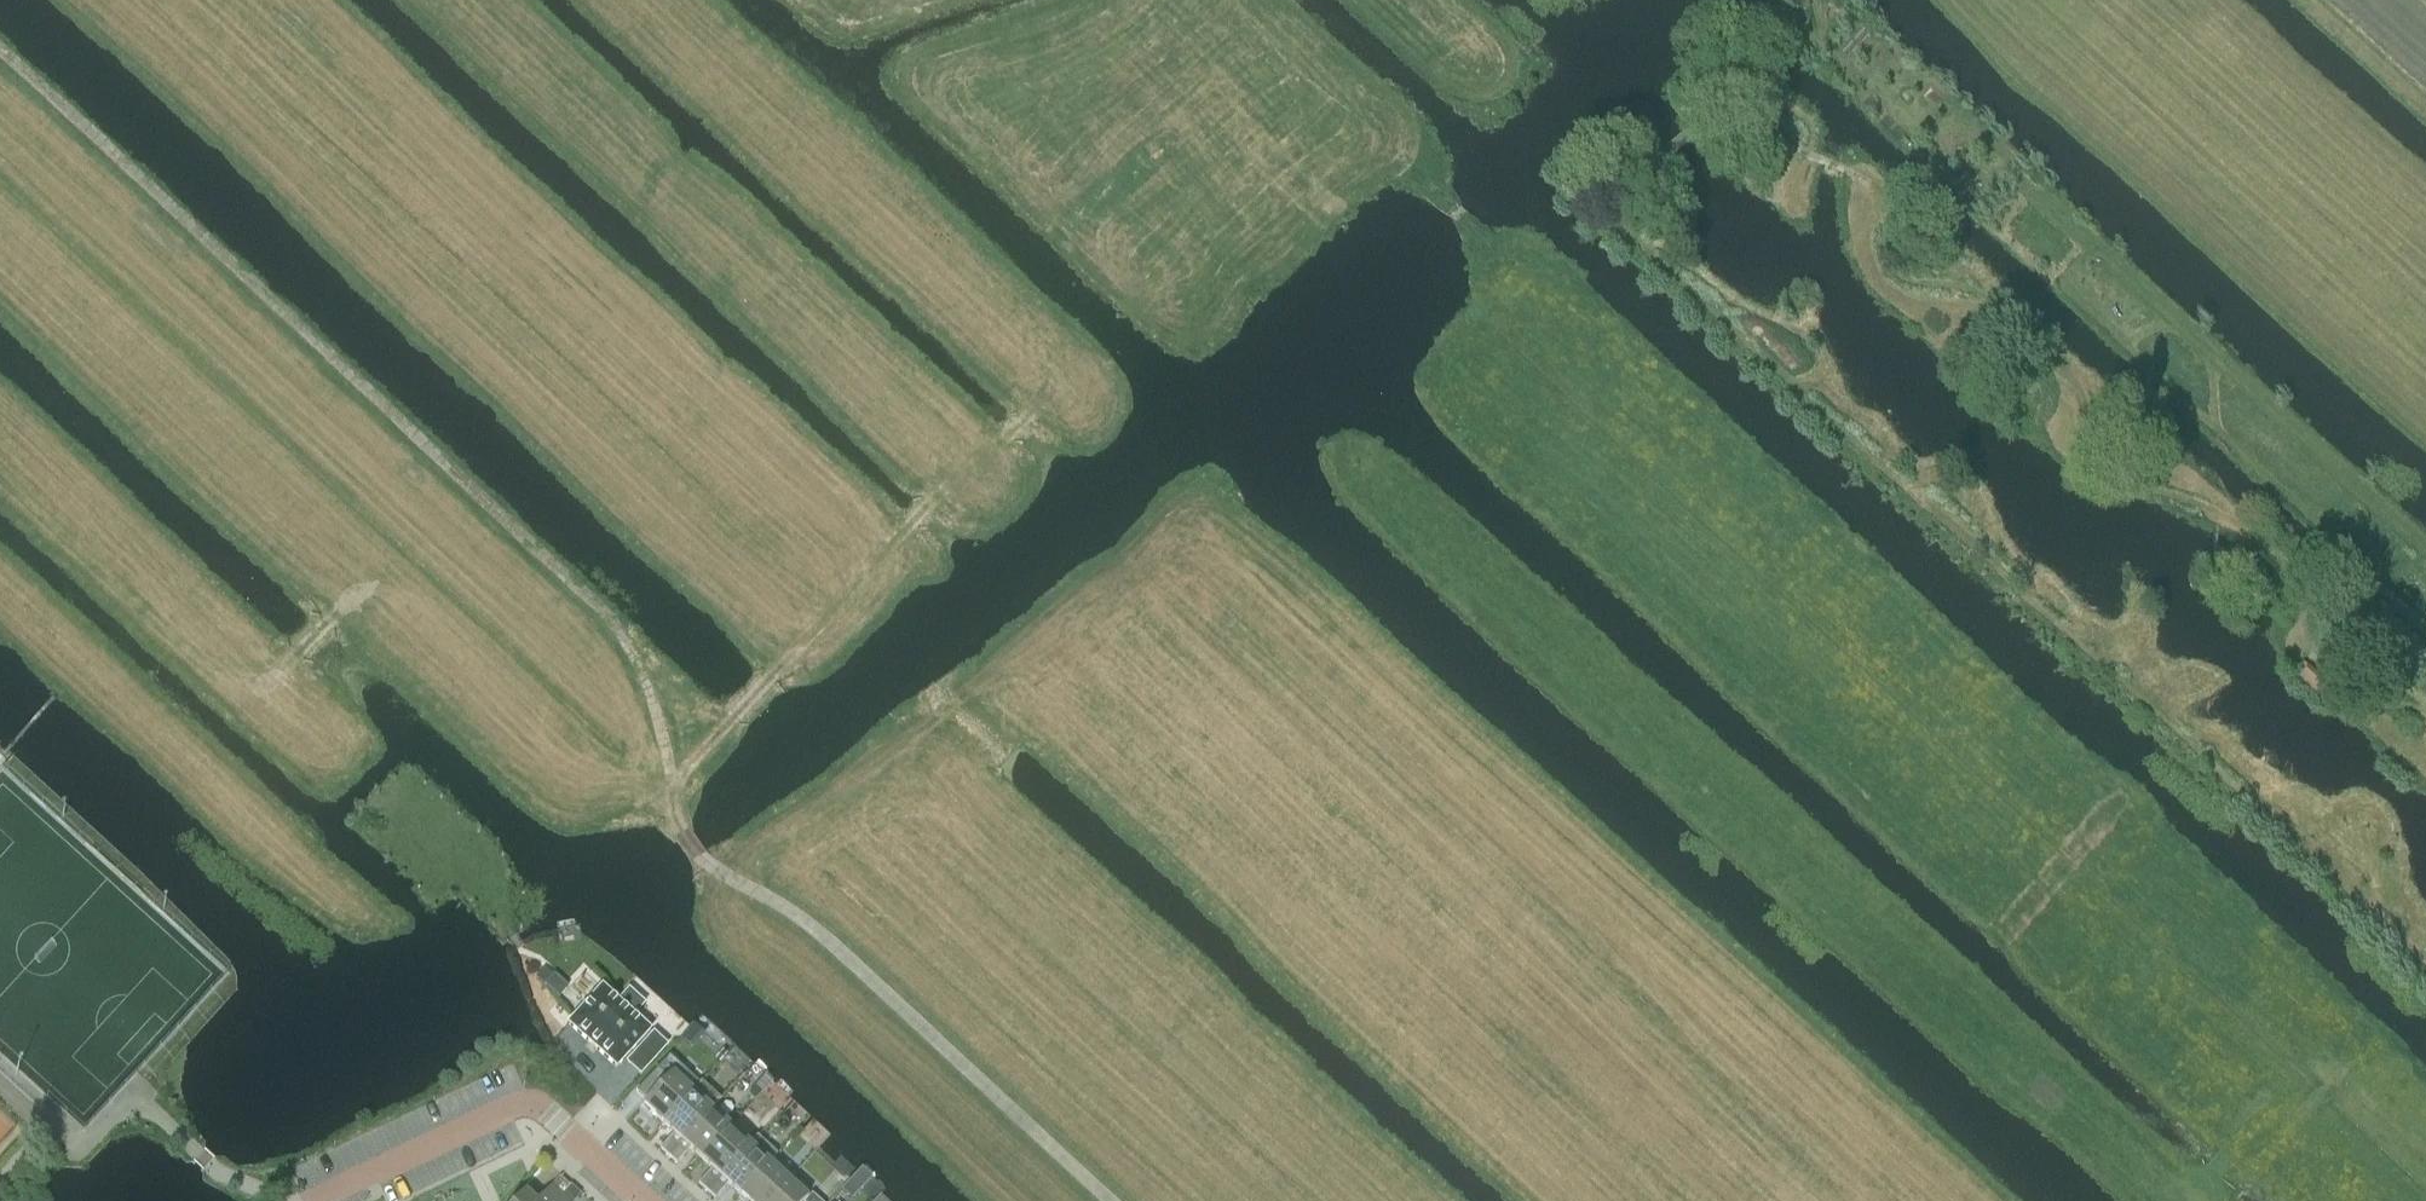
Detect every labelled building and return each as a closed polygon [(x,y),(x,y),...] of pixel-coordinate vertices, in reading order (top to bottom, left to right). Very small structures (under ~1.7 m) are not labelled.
[(601,988),(567,1025),(616,1068),(649,1031),(632,1016),(643,1004),(628,991),(617,1002),(601,988)] [(652,1034),(627,1063),(640,1075),(665,1046),(652,1034)] [(642,1105),(663,1125),(691,1093),(671,1075),(668,1079),(658,1069),(636,1093),(646,1102),(642,1105)] [(660,1149),(669,1157),(710,1110),(691,1093),(663,1125),(674,1134),(660,1149)] [(710,1110),(669,1157),(677,1164),(690,1149),(701,1159),(730,1128),(710,1110)] [(699,1184),(707,1192),(758,1136),(757,1136),(749,1145),(730,1128),(701,1159),(712,1170),(699,1184)] [(758,1136),(707,1192),(715,1199),(729,1185),(740,1195),(769,1164),(777,1154),(758,1136)] [(740,1195),(747,1200),(769,1200),(788,1181),(769,1164),(740,1195)] [(811,1193),(807,1198),(788,1181),(769,1200),(820,1200),(811,1193)] [(563,1196),(562,1195),(554,1188),(542,1200),(558,1200),(563,1196)]
